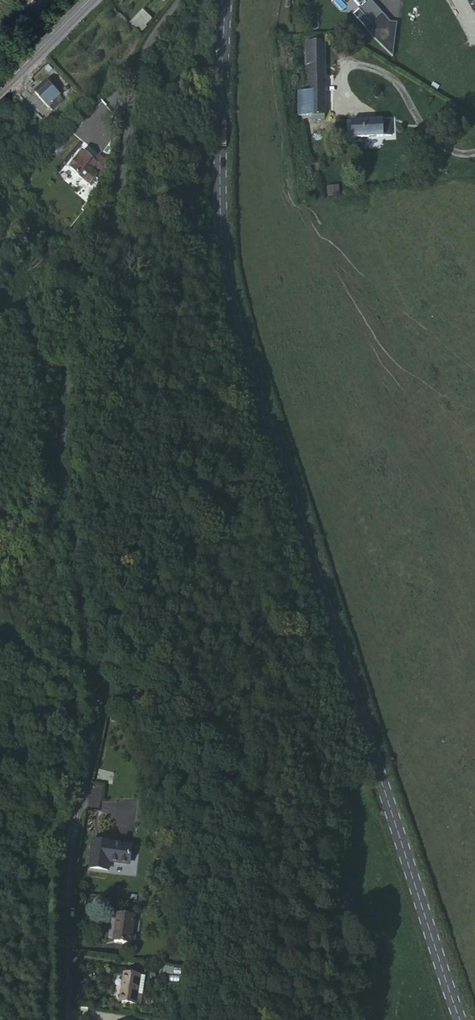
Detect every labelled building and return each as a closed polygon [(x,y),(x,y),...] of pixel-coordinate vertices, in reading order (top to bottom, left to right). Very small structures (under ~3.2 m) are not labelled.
[(392,57),(397,23),(389,23),(369,0),(353,0),(360,8),(353,14),(392,57)] [(142,9),(130,22),(140,32),(153,19),(142,9)] [(307,57),(310,58),(324,57),(324,43),(307,43),(307,57)] [(310,58),(311,77),(325,77),(324,57),(310,58)] [(312,107),(312,114),(325,114),(326,114),(326,92),(325,84),(311,85),(312,107)] [(45,101),(50,107),(60,99),(60,98),(55,92),(45,101)] [(60,99),(50,107),(56,114),(66,105),(60,99)] [(352,137),(384,136),(383,121),(352,123),(352,137)] [(383,121),(384,136),(391,135),(391,121),(383,121)] [(90,180),(97,185),(104,177),(89,166),(77,181),(85,187),(90,180)] [(104,177),(97,185),(103,190),(106,187),(110,181),(104,177)] [(110,181),(106,187),(111,191),(115,185),(110,181)] [(90,185),(84,193),(90,199),(96,190),(90,185)] [(102,849),(98,875),(116,877),(117,869),(134,872),(138,869),(141,854),(119,851),(119,853),(111,852),(111,850),(102,849)] [(130,928),(125,928),(122,945),(139,947),(144,919),(131,917),(130,928)] [(142,976),(133,975),(130,995),(135,995),(132,1007),(145,1009),(146,1000),(151,1000),(155,979),(153,979),(149,978),(142,976)]
